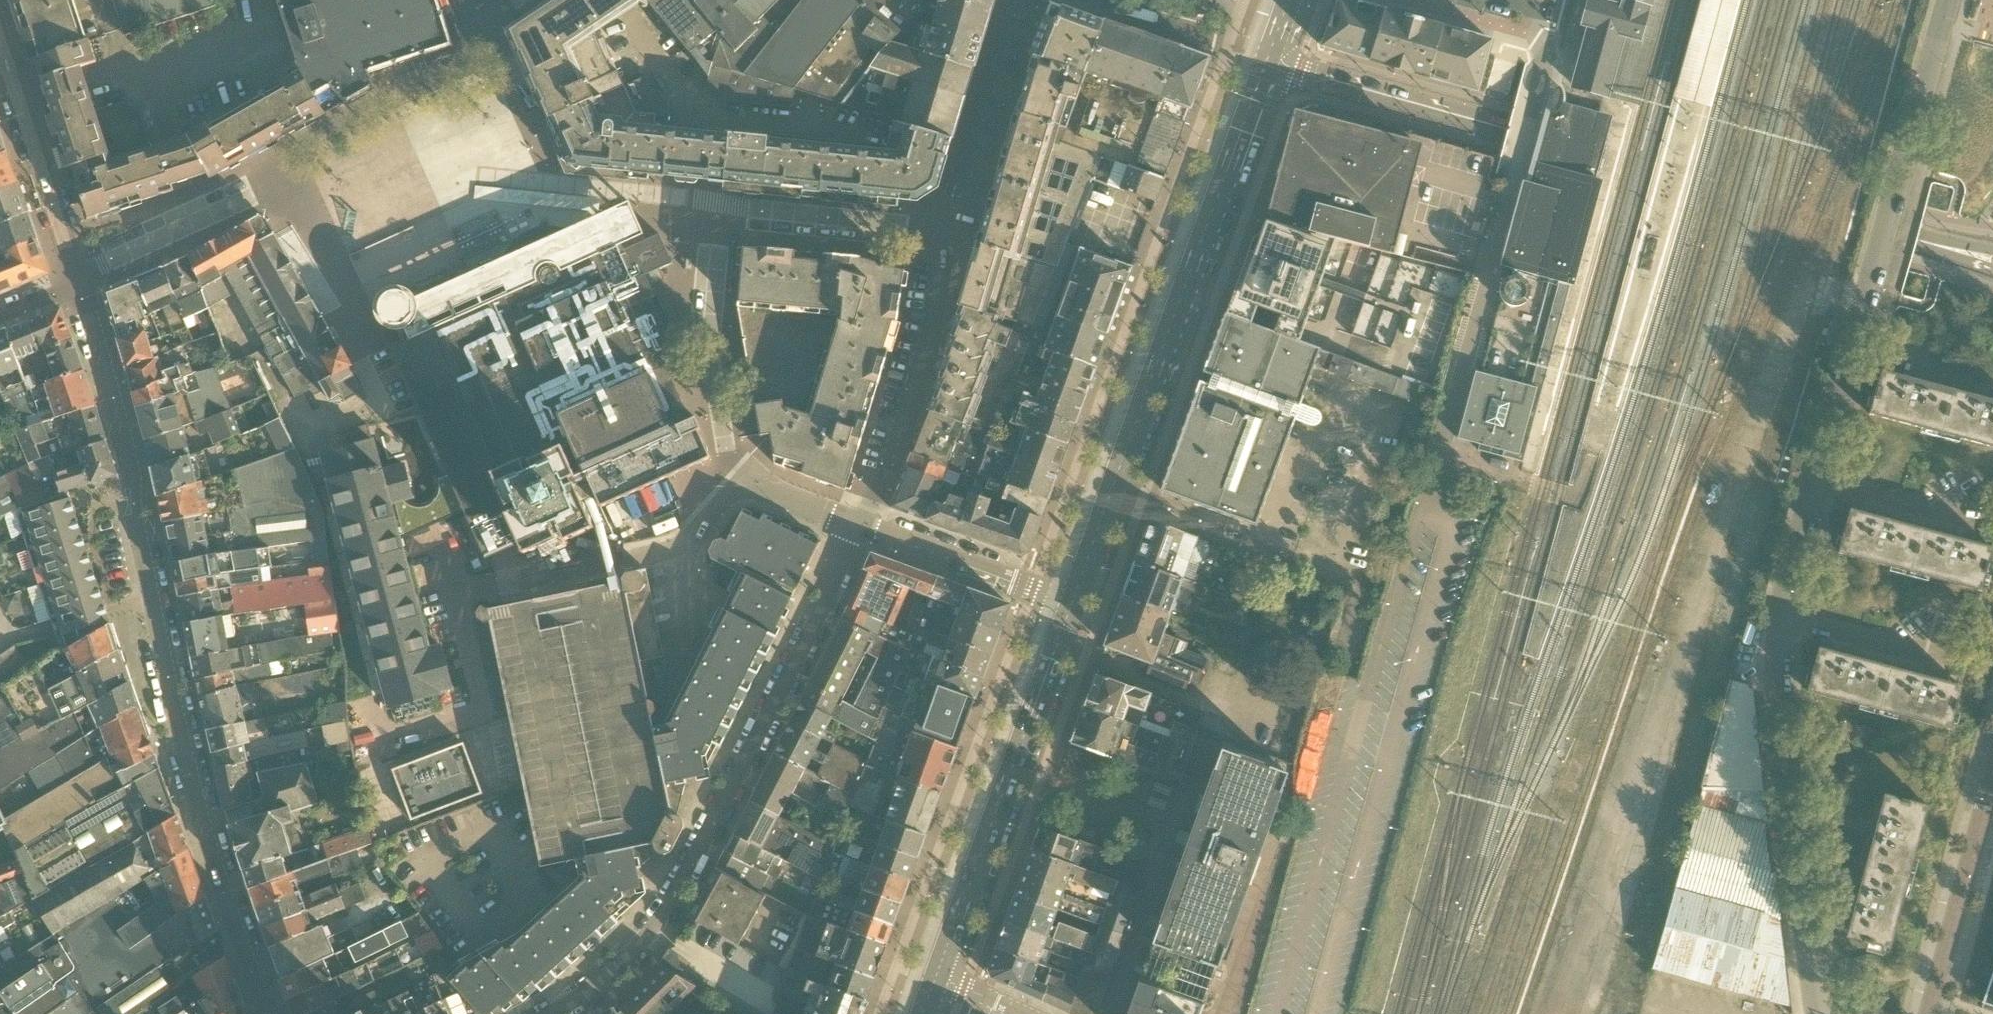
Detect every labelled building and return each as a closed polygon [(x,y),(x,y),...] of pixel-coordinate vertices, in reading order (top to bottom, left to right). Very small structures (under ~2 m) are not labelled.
[(95,107),(85,78),(82,67),(97,62),(90,40),(83,43),(69,0),(11,0),(27,50),(38,82),(43,80),(47,90),(51,103),(45,105),(66,169),(73,166),(88,211),(85,212),(88,222),(98,219),(97,216),(174,191),(172,185),(182,182),(191,179),(208,174),(210,178),(325,114),(296,62),(275,74),(282,85),(209,126),(208,125),(187,137),(187,138),(170,143),(160,147),(152,149),(140,111),(123,102),(96,111),(95,107)] [(125,36),(217,6),(215,0),(114,0),(125,36)] [(325,114),(345,103),(347,106),(376,90),(374,86),(369,71),(394,63),(395,67),(426,57),(452,46),(453,44),(443,15),(446,14),(442,0),(278,0),(297,62),(296,62),(325,114)] [(510,31),(549,119),(625,86),(620,68),(617,70),(613,61),(608,63),(593,29),(618,13),(636,0),(557,0),(510,31)] [(719,30),(696,3),(695,4),(692,0),(647,0),(691,53),(719,30)] [(727,101),(791,108),(796,90),(743,74),(802,0),(700,0),(696,3),(719,30),(723,36),(712,65),(709,77),(709,78),(708,83),(727,101)] [(865,0),(802,0),(743,74),(796,90),(842,104),(870,68),(891,42),(897,35),(860,6),(865,0)] [(860,6),(897,35),(903,28),(904,28),(926,0),(865,0),(860,6)] [(926,0),(939,8),(942,0),(926,0)] [(963,0),(942,0),(939,8),(934,24),(982,39),(991,10),(963,0)] [(994,0),(963,0),(991,10),(994,0)] [(1385,10),(1352,0),(1338,0),(1322,46),(1323,47),(1371,61),(1385,10)] [(1588,35),(1574,86),(1604,94),(1604,92),(1607,93),(1623,34),(1640,38),(1650,0),(1591,0),(1584,25),(1590,27),(1588,35)] [(1968,20),(1982,23),(1976,45),(1992,50),(1992,0),(1974,0),(1968,20)] [(1033,56),(1032,59),(1066,69),(1071,71),(1086,75),(1103,23),(1051,4),(1030,56),(1033,56)] [(1410,12),(1408,16),(1385,10),(1371,61),(1400,69),(1416,14),(1410,12)] [(1443,26),(1420,20),(1422,15),(1416,14),(1400,69),(1429,77),(1443,26)] [(904,28),(903,28),(897,35),(891,42),(973,68),(982,39),(934,24),(921,20),(920,21),(918,21),(918,20),(916,19),(912,30),(904,28)] [(1165,85),(1179,49),(1104,22),(1104,23),(1103,23),(1086,75),(1076,103),(1072,113),(1066,129),(1061,143),(1135,168),(1137,164),(1162,98),(1166,86),(1165,85)] [(1492,41),(1491,40),(1443,26),(1429,77),(1478,92),(1489,52),(1492,41)] [(691,53),(709,77),(712,65),(723,36),(719,30),(691,53)] [(870,68),(965,96),(973,68),(891,42),(870,68)] [(1201,79),(1208,59),(1179,49),(1165,85),(1166,86),(1162,98),(1190,108),(1197,90),(1198,90),(1202,79),(1201,79)] [(1068,81),(1071,71),(1066,69),(1032,59),(1024,87),(1040,92),(1040,91),(1059,96),(1064,80),(1068,81)] [(842,104),(895,120),(895,119),(953,136),(965,96),(870,68),(842,104)] [(1076,103),(1086,75),(1071,71),(1068,81),(1064,80),(1059,96),(1040,91),(1040,92),(1024,87),(1017,112),(1015,111),(1014,114),(1015,115),(1016,114),(1048,124),(1048,123),(1058,126),(1063,111),(1072,113),(1076,103)] [(625,86),(549,119),(569,165),(717,180),(919,201),(919,196),(923,197),(937,188),(953,136),(895,119),(895,120),(886,150),(655,126),(656,116),(668,117),(670,105),(646,77),(625,86)] [(1551,107),(1552,109),(1531,183),(1526,182),(1503,265),(1550,279),(1522,383),(1476,371),(1458,438),(1480,444),(1478,450),(1521,462),(1600,180),(1596,179),(1613,116),(1563,103),(1563,99),(1563,95),(1562,91),(1561,88),(1558,89),(1556,91),(1554,94),(1552,96),(1551,99),(1551,102),(1550,105),(1551,107)] [(1166,174),(1190,108),(1162,98),(1137,164),(1166,174)] [(1305,103),(1262,217),(1323,234),(1348,141),(1362,145),(1357,166),(1434,186),(1416,256),(1415,258),(1464,271),(1494,157),(1305,103)] [(1060,127),(1058,126),(1048,123),(1048,124),(1016,114),(1015,115),(1016,115),(997,177),(977,243),(1021,257),(1060,127)] [(1061,143),(1066,129),(1060,127),(1021,257),(1067,271),(1076,247),(1068,243),(1092,179),(1156,202),(1165,179),(1135,168),(1061,143)] [(11,164),(7,152),(0,155),(0,169),(11,164)] [(19,184),(11,164),(0,169),(0,192),(19,184)] [(29,213),(19,184),(0,192),(0,225),(29,213)] [(362,285),(538,205),(599,212),(599,201),(599,199),(476,186),(476,188),(467,187),(353,238),(359,213),(349,211),(343,238),(350,240),(343,243),(362,285)] [(38,240),(29,213),(0,225),(0,255),(3,254),(38,240)] [(203,289),(209,305),(236,292),(238,296),(243,307),(295,398),(321,384),(332,402),(342,396),(345,402),(362,392),(363,392),(364,390),(363,390),(354,374),(354,375),(350,367),(352,366),(343,349),(341,350),(335,339),(338,338),(333,328),(330,329),(323,317),(322,317),(268,221),(267,220),(266,219),(264,217),(262,217),(260,217),(257,217),(188,256),(203,289)] [(1270,224),(1259,254),(1249,251),(1227,311),(1230,312),(1229,316),(1251,324),(1259,304),(1282,312),(1274,332),(1297,341),(1299,336),(1302,337),(1307,321),(1336,240),(1337,238),(1270,221),(1269,222),(1265,221),(1264,222),(1270,224)] [(401,330),(405,329),(409,337),(390,346),(421,415),(463,509),(486,559),(520,543),(524,554),(531,551),(530,550),(551,540),(552,542),(563,537),(565,541),(571,539),(570,537),(589,529),(589,531),(595,528),(588,513),(711,458),(699,431),(702,430),(696,418),(691,421),(667,367),(679,361),(651,298),(656,297),(651,286),(665,279),(665,278),(664,278),(663,276),(661,272),(660,269),(673,264),(660,234),(625,250),(622,243),(594,255),(591,250),(588,245),(584,241),(579,237),(574,234),(569,231),(564,229),(558,228),(552,227),(546,227),(540,228),(535,230),(529,232),(524,234),(519,238),(515,242),(511,246),(507,251),(505,256),(503,261),(501,267),(500,273),(500,279),(501,284),(475,296),(424,319),(417,316),(419,312),(419,308),(418,303),(417,299),(414,295),(411,292),(408,289),(404,287),(399,287),(395,286),(390,287),(386,289),(383,292),(379,295),(377,299),(376,303),(375,307),(375,312),(376,316),(378,320),(381,323),(384,326),(388,329),(392,330),(397,330),(401,330)] [(15,288),(50,274),(38,240),(3,254),(0,255),(0,260),(6,276),(10,275),(15,288)] [(1019,261),(1021,257),(977,243),(959,305),(1004,318),(1006,312),(988,306),(1003,257),(1019,261)] [(738,307),(760,435),(761,437),(770,435),(775,464),(846,490),(859,449),(897,323),(903,286),(902,286),(905,271),(865,259),(861,258),(759,248),(759,249),(744,247),(738,307)] [(1132,269),(1083,250),(1084,250),(1082,249),(1081,251),(1081,252),(1057,318),(1046,348),(1096,366),(1107,336),(1107,335),(1108,336),(1109,333),(1108,333),(1131,271),(1132,270),(1132,269)] [(1465,278),(1466,273),(1383,251),(1382,252),(1344,358),(1402,379),(1403,375),(1420,381),(1434,386),(1464,278),(1465,278)] [(219,333),(209,305),(203,289),(188,256),(164,268),(179,301),(184,316),(195,311),(206,338),(219,333)] [(1021,257),(1019,261),(1003,257),(988,306),(1006,312),(1004,318),(1034,327),(1035,327),(1036,326),(1041,313),(1050,316),(1067,271),(1021,257)] [(0,260),(0,294),(15,288),(10,275),(6,276),(0,260)] [(189,329),(184,316),(179,301),(164,268),(137,278),(136,278),(149,308),(161,338),(172,335),(189,329)] [(1500,288),(1499,290),(1500,295),(1501,299),(1503,302),(1505,305),(1508,307),(1513,308),(1517,308),(1520,307),(1523,305),(1526,302),(1528,298),(1529,294),(1529,290),(1528,285),(1525,282),(1522,279),(1518,277),(1514,276),(1511,277),(1507,278),(1504,281),(1502,283),(1501,285),(1500,288)] [(112,320),(149,308),(136,278),(108,289),(108,290),(106,296),(105,296),(112,320)] [(957,315),(930,411),(993,436),(999,419),(1007,399),(1020,370),(1026,354),(1025,354),(1029,343),(1028,343),(1034,327),(1004,318),(959,305),(960,306),(957,315)] [(150,341),(161,338),(149,308),(112,320),(118,339),(146,330),(150,341)] [(39,352),(72,340),(62,309),(28,322),(36,342),(39,352)] [(1402,379),(1344,358),(1300,342),(1302,337),(1299,336),(1297,341),(1274,332),(1251,324),(1229,316),(1230,312),(1227,311),(1226,314),(1225,314),(1203,373),(1212,376),(1209,385),(1200,382),(1193,402),(1201,405),(1289,436),(1295,420),(1311,426),(1317,411),(1300,404),(1313,366),(1414,403),(1420,381),(1403,375),(1402,379)] [(44,366),(39,352),(36,342),(28,322),(7,331),(18,360),(24,378),(46,370),(44,366)] [(1040,346),(1046,330),(1036,326),(1035,327),(1034,327),(1028,343),(1029,343),(1040,348),(1040,346)] [(154,359),(183,347),(194,342),(189,329),(172,335),(161,338),(150,341),(146,330),(118,339),(127,369),(154,359)] [(24,378),(18,360),(7,331),(0,334),(0,389),(0,390),(16,428),(28,422),(27,419),(40,413),(30,390),(24,378)] [(30,390),(83,371),(72,340),(39,352),(44,366),(46,370),(24,378),(30,390)] [(162,373),(189,364),(189,363),(183,347),(154,359),(127,369),(134,393),(147,388),(150,385),(164,380),(162,373)] [(1096,366),(1046,348),(1041,347),(1041,348),(1038,357),(1051,362),(1044,381),(1086,396),(1096,366)] [(201,390),(196,373),(193,374),(189,364),(162,373),(164,380),(150,385),(147,388),(134,393),(138,409),(183,391),(184,395),(201,390)] [(170,432),(172,432),(183,428),(195,424),(195,423),(209,418),(230,410),(232,410),(214,368),(196,373),(201,390),(184,395),(183,391),(138,409),(140,414),(147,412),(150,424),(146,425),(147,437),(146,437),(146,439),(146,440),(170,432)] [(1044,381),(1020,370),(1007,399),(1075,424),(1086,396),(1044,381)] [(30,390),(40,413),(43,422),(63,416),(95,405),(83,371),(30,390)] [(1987,400),(1952,391),(1916,381),(1881,372),(1877,389),(1876,388),(1869,414),(1905,424),(1941,433),(1976,443),(1992,447),(1992,402),(1987,400)] [(1068,444),(1075,424),(1007,399),(999,419),(1022,427),(1068,444)] [(1201,405),(1193,402),(1160,491),(1236,519),(1237,518),(1256,525),(1288,436),(1288,437),(1289,436),(1201,405)] [(80,448),(107,441),(95,405),(63,416),(43,422),(50,440),(59,437),(65,452),(80,447),(80,448)] [(214,446),(220,444),(240,436),(230,410),(209,418),(195,423),(195,424),(200,436),(209,433),(214,446)] [(930,411),(913,453),(948,467),(977,478),(979,474),(978,474),(989,446),(993,436),(930,411)] [(350,447),(322,454),(390,706),(431,696),(441,694),(440,691),(453,687),(442,647),(429,650),(399,538),(463,509),(421,415),(411,419),(416,430),(425,449),(438,479),(440,483),(440,488),(439,492),(438,496),(435,500),(432,503),(428,505),(424,506),(420,506),(415,505),(413,497),(405,466),(381,472),(373,440),(373,441),(350,447)] [(279,454),(295,448),(280,418),(265,425),(279,454)] [(37,445),(46,442),(50,440),(43,422),(17,432),(30,464),(42,459),(37,445)] [(1058,472),(1068,444),(1022,427),(1015,444),(993,436),(989,446),(1058,472)] [(153,468),(190,455),(186,439),(183,428),(172,432),(170,432),(146,440),(153,468)] [(92,482),(116,475),(117,475),(107,441),(80,448),(80,447),(65,452),(66,454),(81,449),(86,464),(92,482)] [(30,464),(43,494),(60,488),(56,474),(57,474),(46,442),(37,445),(42,459),(30,464)] [(979,474),(990,478),(1048,498),(1058,472),(989,446),(978,474),(979,474)] [(323,512),(308,477),(295,448),(279,454),(236,469),(231,471),(239,488),(242,493),(244,506),(243,506),(228,509),(232,533),(235,552),(269,547),(312,541),(326,539),(323,512)] [(190,455),(198,482),(198,483),(202,481),(212,477),(205,451),(190,455)] [(913,453),(908,467),(943,481),(948,467),(913,453)] [(197,482),(198,482),(190,455),(153,468),(159,497),(197,483),(197,482)] [(46,501),(43,494),(30,464),(7,476),(23,505),(25,509),(46,501)] [(68,490),(92,482),(86,464),(57,474),(56,474),(60,488),(43,494),(46,501),(63,494),(68,492),(68,490)] [(891,508),(926,521),(933,503),(945,507),(947,502),(948,503),(955,485),(943,481),(908,467),(891,508)] [(971,492),(977,478),(948,467),(943,481),(955,485),(971,492)] [(242,493),(239,488),(231,471),(212,477),(202,481),(203,487),(198,488),(200,500),(206,499),(206,500),(215,499),(216,506),(207,508),(207,509),(201,510),(202,514),(204,514),(228,509),(243,506),(244,506),(242,493)] [(5,515),(23,505),(7,476),(0,480),(0,512),(2,516),(5,515)] [(1004,494),(1001,504),(1041,518),(1048,498),(990,478),(987,488),(1004,494)] [(198,483),(198,482),(197,482),(197,483),(159,497),(165,523),(185,519),(194,517),(202,515),(202,514),(201,510),(207,509),(207,508),(216,506),(215,499),(206,500),(206,499),(200,500),(198,488),(203,487),(202,481),(198,483)] [(25,509),(26,511),(17,513),(24,533),(40,585),(28,589),(39,623),(51,619),(104,602),(71,498),(65,500),(64,497),(69,495),(68,492),(63,494),(46,501),(25,509)] [(970,492),(968,502),(958,532),(1023,555),(1029,551),(1041,518),(1001,504),(995,520),(984,516),(990,499),(970,492)] [(954,505),(948,503),(947,502),(945,507),(933,503),(926,521),(958,532),(968,502),(956,498),(954,505)] [(204,514),(212,555),(212,556),(235,552),(232,533),(228,509),(204,514)] [(766,515),(764,514),(760,521),(743,513),(745,510),(744,509),(727,541),(722,539),(714,541),(706,557),(709,564),(715,568),(720,557),(739,567),(741,562),(796,590),(820,542),(819,541),(817,545),(800,536),(802,533),(800,532),(799,536),(782,527),(784,524),(782,523),(780,526),(764,518),(766,515)] [(1992,548),(1957,539),(1921,529),(1885,520),(1850,510),(1846,527),(1839,553),(1874,562),(1910,572),(1945,581),(1981,591),(1992,548)] [(212,556),(212,555),(204,514),(202,514),(202,515),(194,517),(185,519),(165,523),(173,564),(212,556)] [(1151,521),(1136,561),(1196,583),(1199,576),(1186,572),(1186,573),(1185,572),(1189,561),(1197,563),(1204,561),(1208,547),(1206,542),(1197,539),(1198,538),(1151,520),(1150,521),(1151,521)] [(312,541),(314,561),(314,563),(329,561),(326,543),(326,539),(312,541)] [(222,575),(262,569),(272,567),(269,547),(235,552),(212,556),(173,564),(177,584),(222,574),(222,575)] [(910,588),(930,596),(937,578),(872,554),(865,570),(849,606),(893,626),(910,588)] [(314,563),(308,563),(309,576),(331,573),(329,561),(314,563)] [(1196,584),(1196,583),(1136,561),(1123,598),(1170,614),(1180,587),(1201,595),(1204,587),(1196,584)] [(231,586),(263,581),(262,569),(222,575),(222,574),(177,584),(180,598),(218,589),(232,587),(231,586)] [(478,613),(478,618),(475,619),(492,699),(507,696),(542,867),(577,860),(633,848),(654,844),(655,846),(656,849),(657,851),(660,853),(663,854),(666,854),(669,853),(672,851),(673,849),(683,830),(684,828),(684,826),(684,823),(683,821),(682,819),(681,817),(679,816),(677,815),(672,814),(666,783),(654,727),(652,716),(655,710),(654,703),(650,700),(649,700),(641,664),(645,663),(645,660),(658,658),(644,588),(646,586),(642,572),(647,571),(646,569),(625,574),(625,575),(623,578),(618,580),(619,583),(488,609),(482,606),(478,613)] [(185,625),(222,617),(229,616),(254,611),(263,610),(301,605),(307,637),(332,633),(339,631),(335,600),(331,573),(309,576),(263,581),(231,586),(232,587),(218,589),(180,598),(185,625)] [(786,618),(783,616),(791,600),(794,602),(795,600),(744,574),(743,575),(747,577),(738,594),(735,592),(734,594),(737,595),(729,612),(726,610),(725,612),(728,613),(720,630),(716,628),(716,629),(715,630),(719,632),(710,648),(707,646),(706,648),(709,650),(701,666),(698,665),(697,666),(700,668),(692,685),(688,683),(688,685),(691,686),(683,703),(679,701),(678,703),(682,704),(673,721),(670,719),(669,721),(673,723),(671,726),(666,724),(654,727),(666,783),(685,780),(685,783),(687,783),(686,779),(707,775),(705,769),(717,745),(720,747),(721,745),(718,744),(726,727),(730,729),(731,727),(727,725),(736,709),(739,711),(740,709),(736,707),(745,691),(748,692),(749,691),(746,689),(754,673),(757,674),(758,673),(755,671),(763,654),(767,656),(768,654),(764,653),(773,636),(776,638),(777,636),(773,634),(782,618),(785,620),(786,618)] [(918,627),(925,629),(932,611),(933,611),(937,600),(950,604),(952,599),(964,603),(969,590),(937,578),(930,596),(927,604),(918,627)] [(1000,632),(1010,605),(969,590),(964,603),(952,599),(950,604),(937,600),(933,611),(953,619),(954,615),(1000,632)] [(1162,635),(1170,614),(1123,598),(1106,646),(1151,662),(1145,679),(1185,694),(1190,679),(1198,683),(1207,660),(1183,651),(1185,644),(1162,635)] [(916,599),(904,628),(916,633),(918,627),(927,604),(916,599)] [(111,624),(105,604),(104,602),(51,619),(57,636),(61,650),(62,652),(111,624)] [(915,636),(893,626),(849,606),(843,619),(842,620),(909,651),(910,648),(915,636)] [(954,615),(953,619),(941,614),(937,624),(954,630),(950,639),(992,654),(1000,632),(954,615)] [(222,617),(185,625),(192,658),(228,650),(222,617)] [(901,672),(909,651),(842,620),(801,702),(832,717),(876,740),(901,672)] [(92,703),(93,705),(130,682),(111,624),(62,652),(61,650),(31,668),(30,669),(15,646),(0,657),(0,753),(92,703)] [(950,639),(925,629),(918,627),(916,633),(915,636),(910,648),(984,677),(992,654),(950,639)] [(269,663),(287,660),(287,658),(335,650),(332,633),(307,637),(280,641),(229,649),(229,650),(228,650),(192,658),(197,680),(233,672),(233,671),(269,663)] [(984,677),(910,648),(909,651),(901,672),(933,684),(975,699),(984,677)] [(1926,677),(1890,668),(1855,658),(1819,649),(1808,691),(1844,701),(1879,710),(1915,720),(1950,729),(1961,686),(1946,683),(1926,677)] [(271,675),(269,663),(233,671),(233,672),(197,680),(201,699),(237,686),(236,683),(271,675)] [(876,740),(868,761),(867,765),(897,776),(913,733),(957,749),(975,699),(933,684),(901,672),(876,740)] [(1140,727),(1144,715),(1148,717),(1149,712),(1146,710),(1152,695),(1097,674),(1089,695),(1088,695),(1085,705),(1138,726),(1140,727)] [(1753,686),(1730,680),(1701,788),(1764,790),(1758,733),(1754,695),(1753,686)] [(139,706),(130,682),(93,705),(92,703),(0,753),(0,788),(57,754),(139,706)] [(209,731),(257,720),(248,685),(237,687),(237,686),(201,699),(209,731)] [(327,705),(331,725),(347,723),(347,702),(327,705)] [(827,728),(832,717),(801,702),(791,722),(822,738),(834,744),(839,734),(827,728)] [(1180,782),(1193,747),(1169,738),(1140,727),(1138,726),(1085,705),(1076,730),(1071,741),(1072,742),(1071,744),(1112,759),(1113,758),(1123,762),(1180,782)] [(108,758),(149,737),(139,706),(57,754),(72,780),(108,758)] [(251,743),(251,742),(250,736),(267,732),(266,730),(273,728),(270,717),(257,720),(209,731),(214,752),(251,743)] [(819,744),(822,738),(791,722),(775,754),(805,770),(807,768),(811,758),(824,764),(819,774),(817,777),(854,797),(856,792),(859,785),(867,765),(868,761),(835,744),(834,744),(828,755),(816,749),(819,744)] [(1169,738),(1193,747),(1198,732),(1198,731),(1175,722),(1172,731),(1169,738)] [(337,744),(351,741),(347,723),(331,725),(323,727),(326,746),(337,744)] [(269,756),(297,751),(297,750),(310,747),(306,730),(270,738),(251,742),(251,743),(214,752),(217,769),(269,756)] [(941,793),(957,749),(913,733),(897,776),(941,793)] [(122,773),(155,754),(149,737),(108,758),(114,775),(121,771),(122,773)] [(351,742),(351,741),(337,744),(339,754),(353,751),(351,742)] [(411,821),(482,794),(463,744),(392,770),(411,821)] [(328,860),(358,849),(373,844),(373,845),(385,840),(365,746),(353,748),(354,754),(353,755),(368,826),(322,842),(328,860)] [(1152,944),(1153,944),(1218,968),(1243,897),(1259,856),(1288,774),(1222,750),(1192,834),(1180,830),(1176,842),(1188,846),(1178,874),(1152,944)] [(258,773),(300,765),(297,751),(269,756),(217,769),(222,792),(249,784),(248,782),(253,780),(252,775),(258,773)] [(14,852),(160,768),(155,754),(122,773),(121,771),(114,775),(108,758),(72,780),(5,820),(7,823),(3,826),(4,829),(14,852)] [(807,768),(805,770),(775,754),(751,801),(780,816),(786,804),(793,792),(799,781),(803,783),(802,785),(822,795),(816,808),(827,814),(831,807),(847,816),(850,807),(851,807),(854,797),(817,777),(819,774),(807,768)] [(244,870),(245,870),(304,851),(304,850),(295,822),(292,813),(319,804),(307,764),(300,765),(258,773),(266,800),(226,812),(235,841),(234,841),(244,870)] [(941,793),(897,776),(867,765),(859,785),(856,792),(854,797),(851,807),(857,809),(874,815),(881,796),(894,801),(888,820),(926,834),(941,793)] [(178,814),(160,768),(14,852),(18,862),(24,877),(0,886),(0,906),(31,895),(33,899),(33,900),(126,848),(178,814)] [(226,811),(226,812),(266,800),(258,773),(252,775),(253,780),(248,782),(249,784),(222,792),(226,811)] [(1764,790),(1701,788),(1676,887),(1654,968),(1741,991),(1792,1006),(1771,858),(1772,857),(1764,790)] [(1885,794),(1848,931),(1847,937),(1889,948),(1928,806),(1885,794)] [(823,840),(780,816),(751,801),(734,833),(783,859),(823,880),(825,874),(826,874),(834,852),(836,847),(823,840)] [(918,857),(926,834),(888,820),(888,821),(874,815),(857,809),(851,828),(854,829),(853,833),(856,834),(918,857)] [(161,868),(190,849),(178,814),(126,848),(33,900),(54,934),(125,893),(162,869),(161,868)] [(1079,842),(1080,842),(1040,827),(1032,850),(1079,867),(1083,858),(1097,863),(1102,851),(1079,842)] [(840,835),(827,829),(823,840),(836,847),(840,835)] [(850,832),(841,855),(910,880),(918,857),(856,834),(850,832)] [(780,865),(783,859),(734,833),(725,850),(741,858),(740,859),(770,874),(770,875),(778,879),(784,867),(780,865)] [(304,851),(245,870),(250,889),(314,864),(309,848),(304,850),(304,851)] [(641,866),(637,867),(633,848),(577,860),(582,883),(568,896),(565,893),(513,940),(505,948),(502,944),(487,958),(483,954),(468,968),(465,964),(464,966),(466,969),(451,982),(480,1013),(502,1013),(524,1002),(542,992),(544,990),(541,988),(549,980),(555,975),(557,978),(559,977),(556,974),(570,961),(573,964),(574,963),(571,960),(585,948),(588,951),(589,949),(587,947),(600,934),(603,937),(604,936),(602,933),(615,921),(618,923),(619,922),(617,919),(643,896),(638,869),(641,868),(641,866)] [(76,987),(205,895),(190,849),(161,868),(162,869),(125,893),(54,934),(59,944),(51,948),(56,956),(70,977),(76,987)] [(314,864),(250,889),(257,908),(301,892),(299,885),(332,872),(334,879),(364,868),(358,849),(328,860),(314,864)] [(725,850),(715,871),(762,897),(765,898),(767,894),(761,891),(770,875),(770,874),(740,859),(741,858),(725,850)] [(1079,868),(1079,867),(1032,850),(1024,873),(1134,913),(1142,890),(1079,868)] [(910,880),(841,855),(834,852),(826,874),(863,888),(902,903),(910,880)] [(24,877),(18,862),(0,869),(0,886),(24,877)] [(739,944),(765,898),(762,897),(715,871),(689,917),(739,944)] [(1125,936),(1134,913),(1024,873),(1016,896),(1058,911),(1058,910),(1100,926),(1125,936)] [(341,897),(346,908),(366,900),(360,884),(339,892),(341,897)] [(341,897),(339,892),(337,885),(303,898),(301,892),(257,908),(264,928),(341,897)] [(859,900),(821,886),(820,886),(816,898),(823,900),(893,925),(902,903),(863,888),(859,900)] [(3,925),(5,928),(16,922),(10,911),(33,899),(31,895),(0,906),(0,927),(3,925)] [(217,931),(218,931),(205,895),(76,987),(80,993),(93,1012),(172,959),(218,932),(217,931)] [(1054,921),(1058,911),(1016,896),(1007,921),(1116,961),(1125,936),(1100,926),(1096,936),(1054,921)] [(346,908),(341,897),(264,928),(270,948),(313,929),(311,922),(346,908)] [(823,900),(816,918),(819,919),(828,923),(886,944),(893,925),(823,900)] [(799,929),(789,946),(778,966),(788,971),(797,950),(810,916),(805,913),(804,914),(797,928),(799,929)] [(819,919),(816,918),(810,916),(797,950),(806,953),(807,953),(819,919)] [(313,929),(270,948),(281,980),(337,953),(348,948),(377,934),(372,920),(328,938),(323,925),(313,929)] [(1044,949),(1087,965),(1087,963),(1112,972),(1116,961),(1007,921),(997,948),(1038,963),(1044,949)] [(408,936),(405,930),(402,922),(377,934),(348,948),(356,965),(392,947),(391,944),(408,936)] [(886,944),(828,923),(816,956),(874,978),(886,944)] [(424,957),(437,952),(444,948),(433,930),(415,939),(424,957)] [(47,951),(42,943),(3,967),(0,962),(0,992),(56,956),(51,948),(47,951)] [(1218,968),(1153,944),(1141,978),(1140,978),(1139,981),(1140,982),(1128,1013),(1201,1013),(1204,1006),(1205,1006),(1206,1002),(1205,1002),(1218,968)] [(992,978),(1068,1013),(1081,978),(1065,973),(1052,968),(1038,963),(997,948),(989,971),(992,978)] [(682,978),(677,954),(669,949),(659,964),(682,978)] [(345,972),(337,953),(281,980),(288,1000),(345,972)] [(806,953),(797,977),(808,981),(866,1001),(874,978),(816,956),(807,953),(806,953)] [(70,977),(56,956),(0,992),(0,1013),(14,1013),(70,977)] [(235,979),(227,956),(193,977),(199,988),(180,1000),(178,997),(159,1008),(163,1013),(178,1013),(235,979)] [(187,982),(172,959),(93,1012),(90,1013),(139,1013),(187,982)] [(334,1001),(374,981),(367,962),(345,972),(288,1000),(293,1013),(307,1013),(334,1001)] [(1081,978),(1068,1013),(1070,1013),(1097,1013),(1112,972),(1087,963),(1087,965),(1081,978)] [(645,980),(644,980),(645,981),(637,989),(636,987),(626,996),(630,1000),(621,1009),(622,1010),(626,1013),(667,1013),(675,1006),(677,1004),(695,986),(682,978),(659,964),(652,971),(654,973),(646,980),(645,980)] [(1983,1003),(1992,1007),(1992,976),(1984,1002),(1982,1001),(1982,1003),(1983,1003)] [(76,987),(70,977),(14,1013),(50,1013),(80,993),(76,987)] [(436,985),(432,977),(415,985),(428,1013),(450,1013),(436,985)] [(244,1001),(235,979),(178,1013),(222,1013),(244,1001)] [(808,981),(805,991),(811,994),(805,1011),(812,1013),(861,1013),(866,1001),(808,981)] [(415,985),(414,985),(419,996),(413,998),(410,992),(399,997),(407,1013),(428,1013),(415,985)] [(383,1001),(377,990),(354,1001),(351,1001),(343,1005),(342,1010),(338,1012),(338,1013),(355,1013),(376,1004),(383,1001)] [(93,1012),(80,993),(50,1013),(90,1013),(93,1012)] [(399,997),(389,1001),(377,1007),(381,1013),(407,1013),(399,997)] [(244,1001),(222,1013),(249,1013),(244,1001)] [(338,1012),(334,1001),(307,1013),(338,1013),(338,1012)] [(377,1007),(376,1004),(355,1013),(381,1013),(377,1007)]
